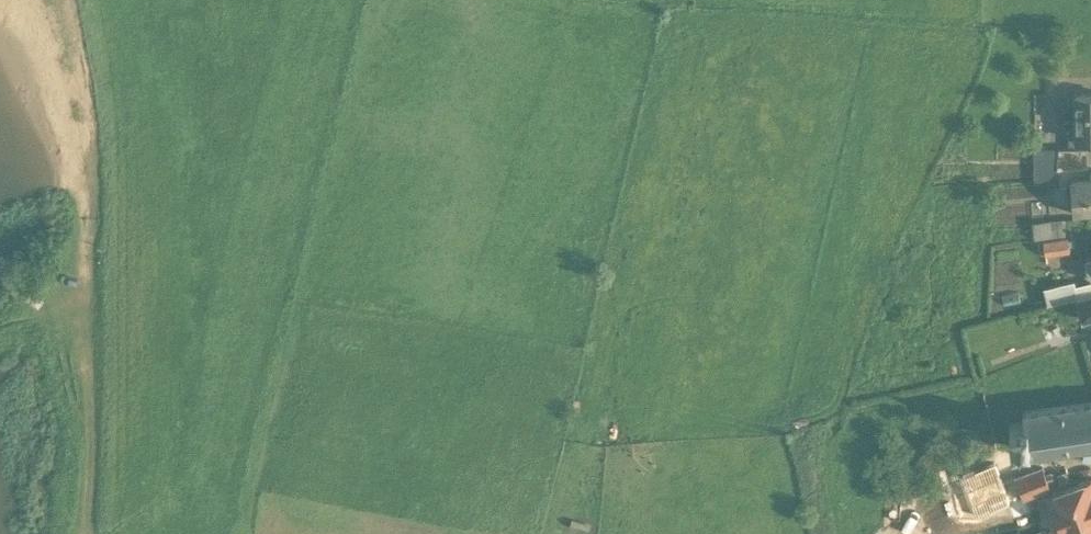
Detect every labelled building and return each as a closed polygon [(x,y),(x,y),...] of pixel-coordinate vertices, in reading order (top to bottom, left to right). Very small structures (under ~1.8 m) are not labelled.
[(1079,108),(1068,108),(1068,125),(1079,125),(1079,142),(1090,142),(1090,93),(1079,93),(1079,108)] [(1075,180),(1076,214),(1090,213),(1090,179),(1075,180)] [(1035,240),(1068,237),(1067,220),(1033,223),(1035,240)] [(1009,232),(1011,248),(1031,246),(1030,230),(1009,232)] [(1071,254),(1069,239),(1044,242),(1046,257),(1071,254)] [(1033,250),(1013,253),(1016,270),(1036,266),(1033,250)] [(1078,301),(1075,283),(1044,288),(1048,306),(1078,301)] [(1079,301),(1084,321),(1090,319),(1090,298),(1079,301)] [(1020,412),(1023,423),(1007,426),(1010,448),(1025,445),(1026,457),(1090,447),(1090,402),(1020,412)] [(1015,479),(1014,478),(1002,483),(1014,518),(1028,513),(1023,499),(1050,491),(1043,470),(1015,479)] [(1046,496),(1060,533),(1088,533),(1090,533),(1090,479),(1046,496)]
